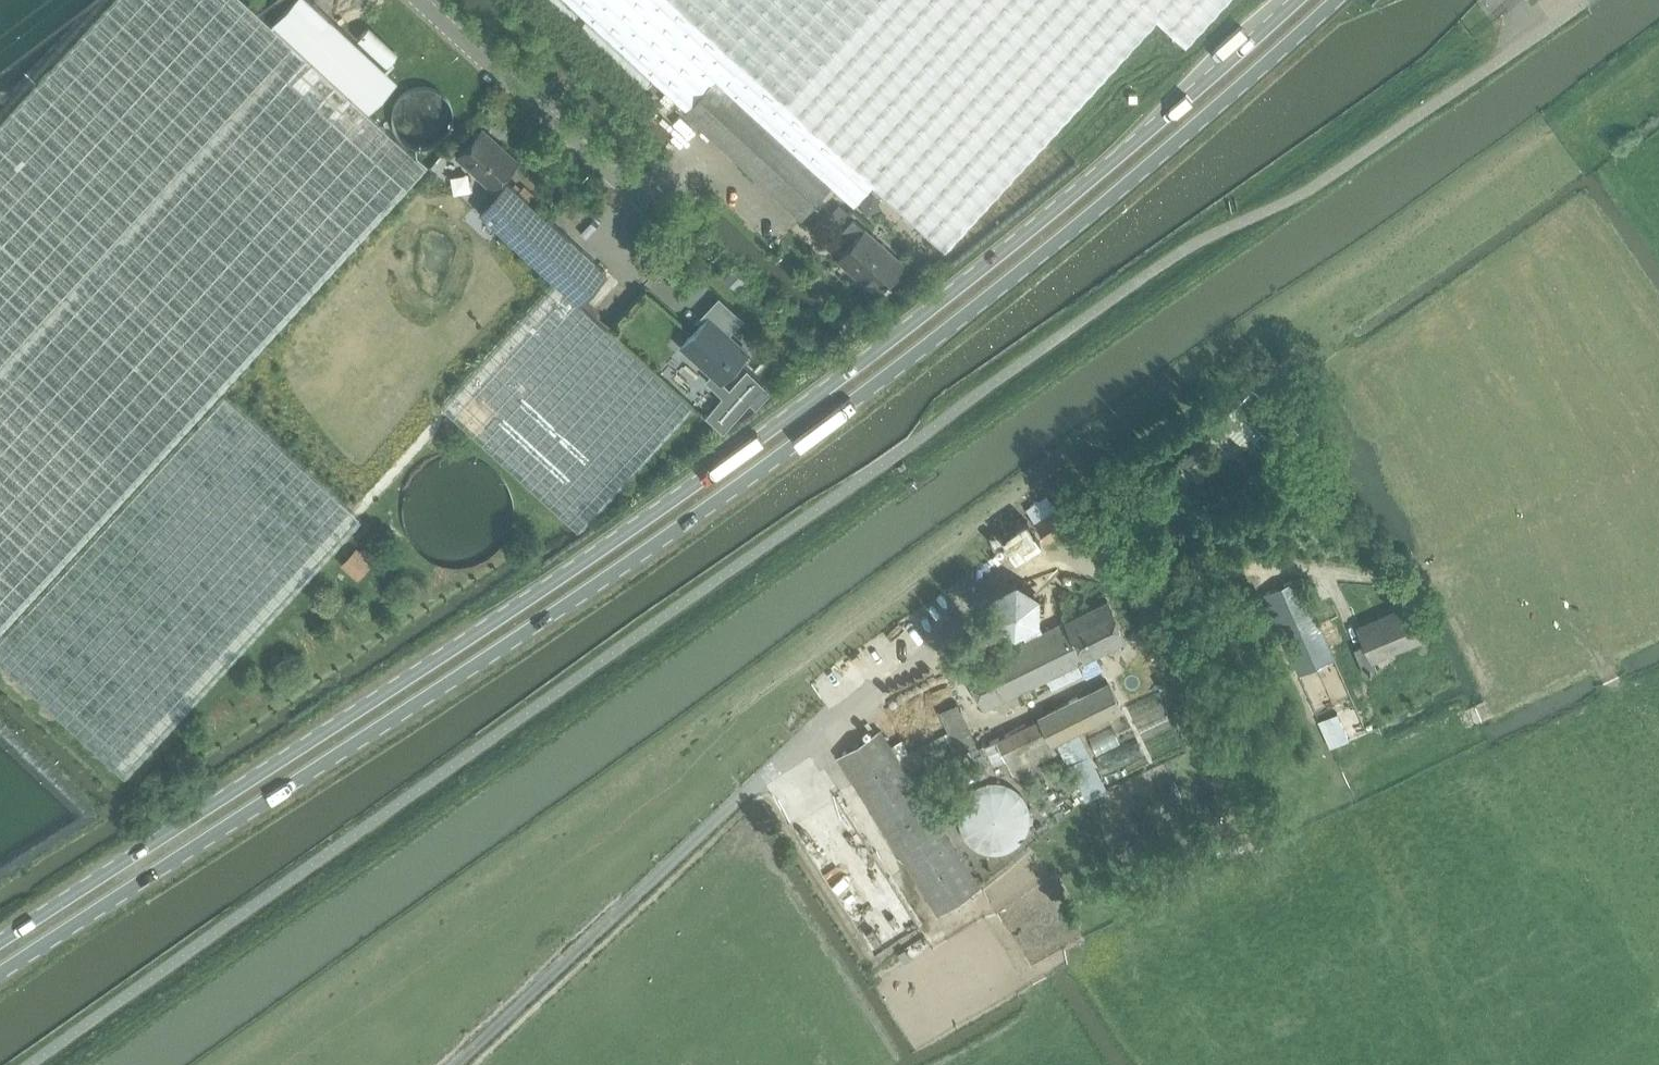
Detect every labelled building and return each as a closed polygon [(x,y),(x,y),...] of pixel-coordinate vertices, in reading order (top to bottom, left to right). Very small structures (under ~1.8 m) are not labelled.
[(367,113),(313,64),(270,24),(243,0),(116,0),(0,127),(0,628),(424,166),(367,113)] [(338,26),(310,0),(293,0),(270,24),(313,64),(367,113),(397,80),(338,26)] [(686,107),(714,77),(831,183),(854,204),(872,183),(945,249),(1050,135),(1156,19),(1185,45),(1226,0),(568,0),(686,107)] [(714,77),(686,107),(684,110),(801,216),(831,183),(714,77)] [(448,114),(448,113),(448,107),(446,101),(443,96),(439,92),(435,89),(428,85),(423,83),(416,83),(410,84),(404,86),(400,89),(396,93),(392,98),(389,103),(388,109),(387,115),(388,121),(391,127),(393,131),(397,136),(402,139),(407,142),(412,143),(420,144),(430,141),(435,138),(439,135),(444,129),(446,124),(448,120),(448,114)] [(492,186),(517,159),(501,145),(498,148),(480,131),(458,154),(492,186)] [(577,302),(606,270),(509,181),(480,213),(553,281),(577,302)] [(847,211),(839,203),(829,214),(838,222),(847,211)] [(865,275),(860,280),(857,283),(874,298),(885,285),(887,287),(891,282),(890,280),(903,265),(852,219),(842,230),(854,241),(842,254),(865,275)] [(723,278),(736,290),(746,280),(732,268),(723,278)] [(579,532),(683,419),(692,408),(577,302),(553,281),(441,404),(579,532)] [(705,320),(681,346),(711,373),(705,379),(723,395),(706,413),(723,429),(750,400),(756,406),(770,390),(747,368),(730,387),(722,381),(748,353),(728,335),(743,317),(719,295),(700,315),(705,320)] [(1275,456),(1299,428),(1251,387),(1235,405),(1262,428),(1254,438),(1275,456)] [(0,640),(0,663),(124,776),(353,525),(218,402),(0,640)] [(512,509),(511,499),(508,489),(504,481),(497,472),(488,465),(480,461),(473,458),(463,457),(456,457),(449,458),(442,460),(432,465),(425,471),(417,480),(412,488),(409,498),(408,508),(409,517),(412,527),(417,537),(423,545),(430,551),(438,556),(449,559),(457,560),(466,560),(477,558),(485,554),(496,546),(503,538),(508,530),(511,520),(512,509)] [(1047,541),(1068,526),(1047,496),(1026,510),(1047,541)] [(374,562),(357,547),(340,564),(357,580),(374,562)] [(1036,606),(1036,605),(1035,600),(1034,595),(1032,590),(1028,586),(1020,580),(1015,579),(1010,578),(1005,579),(1000,580),(996,582),(990,586),(985,594),(983,598),(983,604),(983,609),(984,614),(987,619),(990,623),(994,626),(998,629),(1004,631),(1008,631),(1015,631),(1019,630),(1027,625),(1030,621),(1033,616),(1035,611),(1036,606)] [(1300,673),(1334,658),(1299,579),(1265,594),(1300,673)] [(1095,655),(1127,640),(1108,601),(965,669),(984,708),(1047,678),(1051,688),(1071,679),(1066,669),(1079,663),(1085,676),(1101,669),(1095,655)] [(1332,605),(1325,608),(1330,620),(1337,617),(1332,605)] [(1373,659),(1420,639),(1405,606),(1358,626),(1365,643),(1353,648),(1365,676),(1377,670),(1373,659)] [(1105,790),(1077,731),(1121,710),(1109,683),(1037,717),(1039,719),(994,740),(1004,760),(1014,779),(1024,775),(1021,769),(1056,753),(1052,743),(1056,741),(1083,801),(1105,790)] [(1320,719),(1331,746),(1349,738),(1338,712),(1320,719)] [(969,725),(968,725),(953,733),(959,745),(975,737),(969,725)] [(938,914),(980,887),(879,730),(838,756),(938,914)] [(994,740),(984,746),(994,765),(1004,760),(994,740)] [(1144,754),(1137,740),(1097,760),(1103,773),(1144,754)] [(973,773),(986,766),(978,750),(965,757),(973,773)] [(958,811),(958,817),(958,819),(959,825),(961,830),(964,836),(967,841),(972,845),(977,848),(982,851),(988,852),(994,852),(1000,852),(1006,850),(1012,848),(1017,844),(1021,840),(1025,835),(1027,830),(1029,824),(1030,818),(1029,812),(1028,806),(1026,800),(1023,795),(1019,790),(1014,787),(1009,784),(1003,782),(997,780),(991,780),(985,781),(979,783),(974,786),(969,790),(965,795),(962,800),(960,805),(958,811)]
